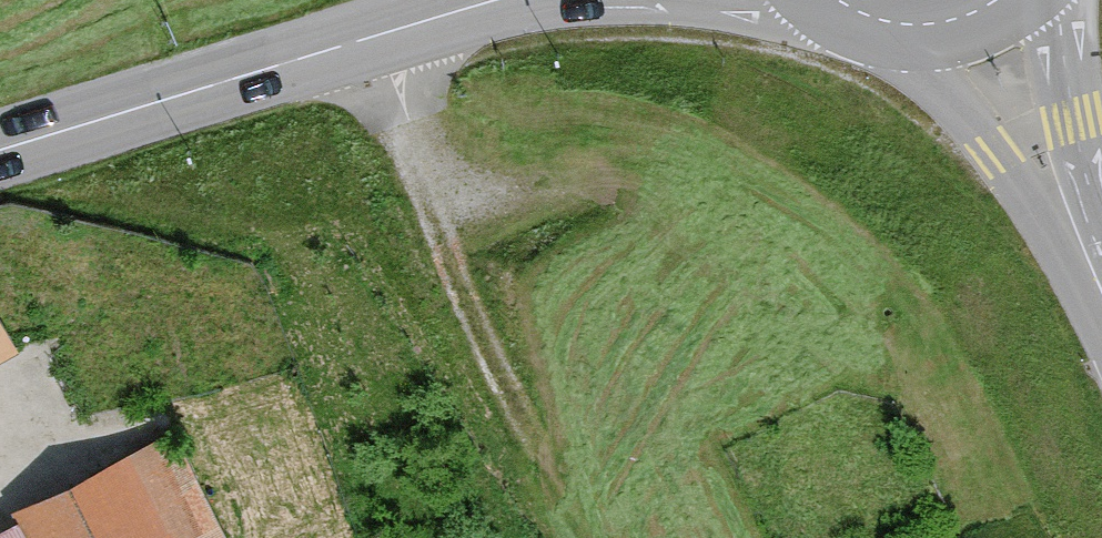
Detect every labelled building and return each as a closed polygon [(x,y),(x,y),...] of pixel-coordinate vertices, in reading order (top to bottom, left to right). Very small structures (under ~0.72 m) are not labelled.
[(5,515),(16,537),(208,537),(159,439),(5,515)]
